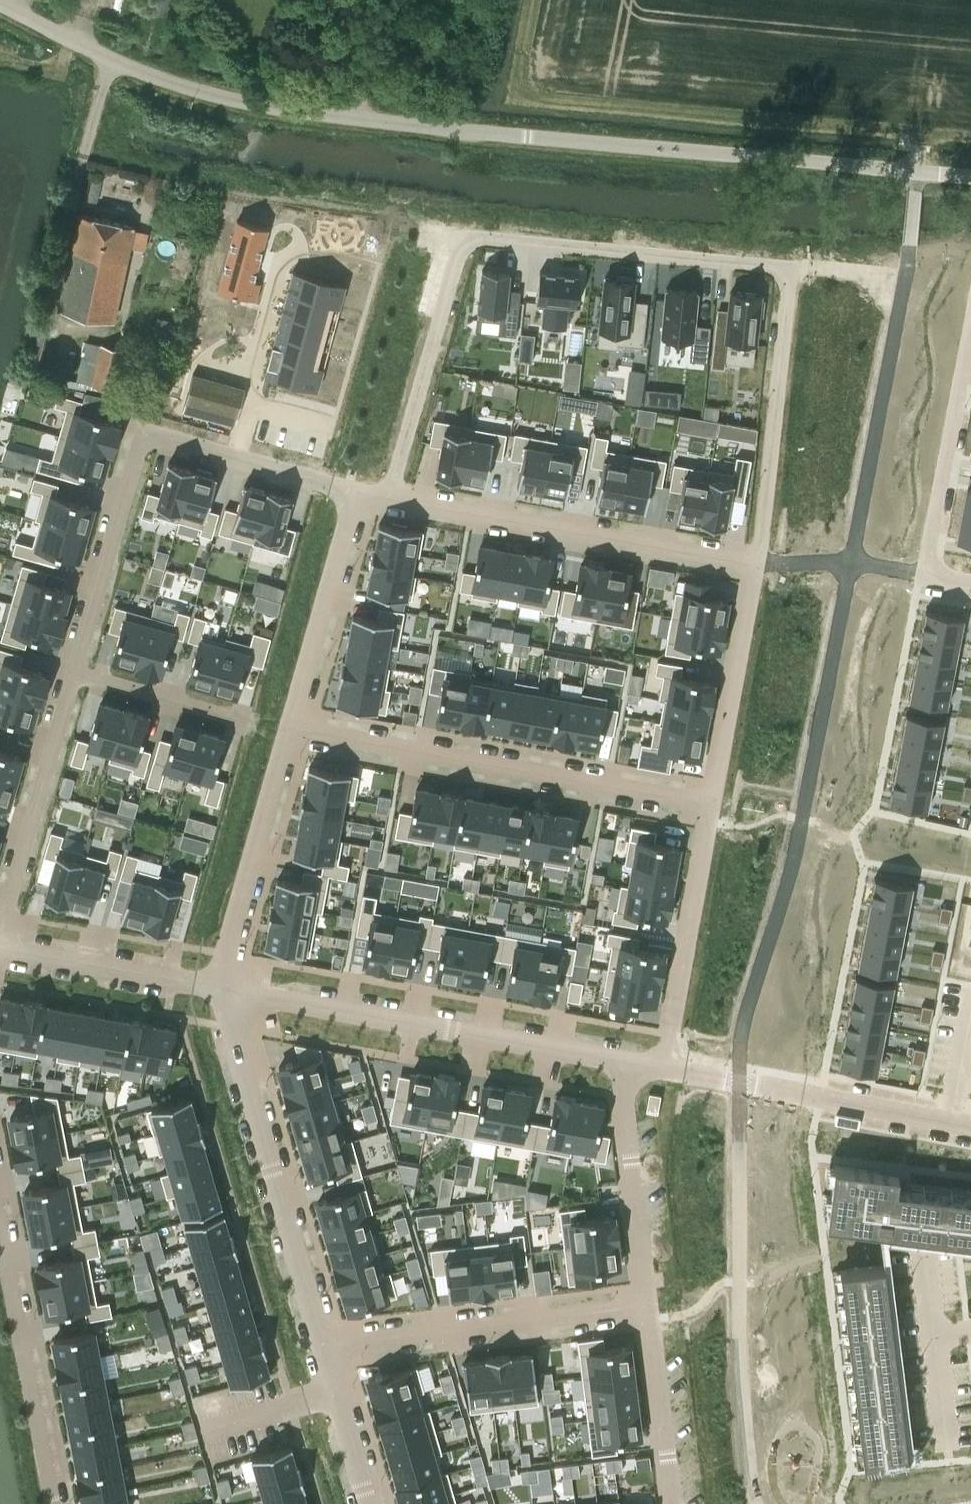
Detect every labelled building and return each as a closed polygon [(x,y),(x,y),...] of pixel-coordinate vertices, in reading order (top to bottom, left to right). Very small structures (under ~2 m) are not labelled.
[(149,10),(164,15),(169,0),(153,0),(149,10)] [(80,215),(59,308),(113,320),(134,227),(80,215)] [(237,220),(228,254),(258,262),(267,228),(237,220)] [(228,254),(219,289),(255,299),(259,282),(253,280),(258,262),(228,254)] [(482,270),(475,324),(503,327),(502,334),(515,336),(519,301),(506,300),(508,289),(510,273),(482,270)] [(293,271),(287,292),(328,303),(328,304),(339,307),(345,285),(293,271)] [(540,271),(536,302),(545,303),(542,326),(566,328),(568,305),(576,306),(579,276),(540,271)] [(606,279),(600,330),(619,332),(618,345),(643,348),(647,313),(631,311),(635,278),(617,276),(617,280),(606,279)] [(666,288),(661,338),(691,341),(690,360),(707,362),(710,326),(694,325),(698,291),(666,288)] [(726,346),(754,349),(758,316),(762,316),(764,300),(760,300),(760,294),(731,290),(728,314),(717,312),(711,367),(724,369),(726,346)] [(287,292),(281,313),(323,324),(328,304),(328,303),(287,292)] [(281,313),(276,334),(317,345),(323,324),(281,313)] [(521,333),(518,361),(532,362),(535,334),(521,333)] [(276,334),(270,355),(312,366),(312,365),(317,345),(276,334)] [(101,344),(92,384),(112,389),(121,349),(101,344)] [(270,355),(264,376),(317,390),(323,368),(312,365),(312,366),(270,355)] [(193,374),(185,402),(237,416),(245,388),(193,374)] [(645,388),(643,404),(679,408),(681,392),(645,388)] [(625,391),(623,402),(640,404),(641,393),(625,391)] [(58,394),(54,406),(66,410),(58,436),(109,451),(112,452),(119,427),(116,426),(117,423),(79,413),(82,401),(58,394)] [(586,397),(584,411),(596,413),(598,400),(586,397)] [(705,405),(703,418),(717,420),(719,407),(705,405)] [(679,414),(677,429),(716,436),(719,421),(679,414)] [(434,419),(429,445),(441,447),(436,476),(461,480),(461,479),(470,427),(471,427),(471,426),(434,419)] [(750,426),(747,440),(756,441),(758,428),(750,426)] [(470,427),(461,479),(465,480),(464,483),(479,486),(480,482),(485,483),(490,457),(502,459),(506,434),(471,427),(470,427)] [(514,433),(510,459),(522,461),(517,487),(522,488),(522,491),(537,494),(537,490),(541,491),(551,440),(514,433)] [(595,435),(590,465),(602,468),(596,501),(601,502),(601,506),(616,508),(616,505),(620,505),(630,454),(626,453),(606,449),(608,438),(595,435)] [(40,456),(36,470),(61,477),(64,465),(88,472),(102,476),(109,451),(58,436),(52,460),(40,456)] [(551,440),(541,491),(546,492),(545,496),(560,498),(561,495),(566,495),(571,469),(583,471),(587,446),(551,440)] [(36,455),(6,447),(1,463),(31,472),(36,455)] [(630,454),(620,505),(625,506),(624,510),(639,512),(639,509),(645,510),(650,484),(662,486),(666,460),(638,455),(630,454)] [(700,522),(700,523),(725,527),(730,499),(743,501),(751,459),(736,457),(733,473),(709,469),(709,470),(710,470),(701,522),(700,522)] [(148,492),(141,517),(153,520),(154,517),(154,516),(178,523),(179,522),(193,471),(194,470),(169,463),(159,495),(148,492)] [(674,464),(669,489),(681,491),(676,517),(682,518),(681,522),(696,524),(696,521),(700,522),(701,522),(710,470),(709,470),(674,464)] [(193,471),(179,522),(201,528),(199,534),(212,537),(219,512),(207,509),(216,478),(193,471)] [(34,478),(30,489),(42,493),(35,520),(39,521),(40,520),(85,533),(87,527),(91,528),(95,513),(91,512),(93,507),(55,496),(59,485),(34,478)] [(225,508),(218,533),(253,543),(267,492),(244,485),(237,511),(225,508)] [(963,515),(970,516),(970,491),(967,490),(963,515)] [(253,543),(252,544),(289,554),(296,529),(284,526),(292,498),(267,491),(267,492),(253,543)] [(958,539),(970,542),(970,516),(963,515),(958,539)] [(16,541),(12,553),(37,560),(40,549),(62,555),(78,559),(79,554),(83,555),(87,540),(84,539),(85,533),(40,520),(39,521),(32,545),(16,541)] [(375,546),(375,547),(415,554),(415,555),(419,556),(424,531),(407,528),(408,524),(392,521),(391,525),(379,523),(375,546)] [(372,546),(368,568),(371,569),(371,568),(411,575),(411,574),(415,555),(415,554),(375,547),(375,546),(372,546)] [(462,571),(459,590),(471,592),(471,596),(496,601),(497,596),(496,596),(504,551),(479,546),(475,573),(462,571)] [(447,551),(445,559),(457,561),(459,553),(447,551)] [(504,551),(496,596),(497,596),(518,599),(519,600),(527,554),(525,554),(504,551)] [(518,599),(517,604),(541,609),(541,611),(555,613),(559,588),(547,586),(552,559),(546,558),(546,555),(526,552),(525,554),(527,554),(519,600),(518,599)] [(6,556),(4,565),(12,567),(14,559),(6,556)] [(445,559),(444,567),(456,569),(457,561),(445,559)] [(564,589),(559,614),(596,621),(605,569),(606,569),(606,567),(587,563),(587,565),(581,564),(576,591),(564,589)] [(22,564),(11,601),(62,616),(69,590),(43,583),(47,571),(22,564)] [(650,567),(647,583),(665,586),(665,582),(672,583),(674,571),(667,570),(650,567)] [(371,569),(367,591),(381,594),(405,598),(411,599),(416,575),(411,574),(411,575),(371,568),(371,569)] [(605,569),(596,621),(632,627),(637,602),(625,600),(627,589),(630,573),(606,569),(605,569)] [(675,592),(671,616),(723,626),(723,625),(723,622),(726,622),(729,607),(726,607),(727,601),(710,598),(713,586),(687,582),(685,593),(675,592)] [(273,585),(269,598),(280,601),(284,588),(273,585)] [(381,594),(379,607),(402,611),(405,598),(381,594)] [(11,601),(0,640),(25,647),(29,635),(54,643),(55,640),(58,641),(65,617),(62,616),(11,601)] [(115,606),(108,631),(120,634),(118,639),(112,660),(118,661),(117,665),(131,669),(132,665),(136,667),(151,616),(115,606)] [(353,615),(348,638),(388,645),(388,646),(397,648),(404,611),(402,611),(379,607),(377,619),(353,615)] [(925,610),(921,633),(959,640),(964,617),(925,610)] [(136,667),(136,669),(157,675),(158,673),(160,673),(172,636),(183,639),(190,614),(178,611),(174,622),(151,616),(136,667)] [(195,615),(187,640),(199,643),(188,681),(212,688),(225,642),(224,642),(202,635),(207,619),(195,615)] [(671,616),(664,652),(690,657),(692,645),(718,650),(719,644),(722,644),(725,627),(725,625),(723,625),(723,626),(671,616)] [(505,628),(503,640),(511,641),(513,629),(505,628)] [(225,642),(212,688),(216,689),(215,693),(230,697),(231,693),(236,695),(246,662),(262,666),(269,642),(271,637),(253,632),(250,644),(226,637),(224,642),(225,642)] [(921,633),(917,654),(955,662),(959,640),(921,633)] [(345,659),(384,667),(384,666),(388,646),(388,645),(348,638),(345,659)] [(475,641),(473,654),(481,655),(484,643),(475,641)] [(513,642),(511,654),(519,655),(521,643),(513,642)] [(521,643),(519,655),(527,657),(529,645),(521,643)] [(38,700),(41,701),(48,677),(45,676),(45,674),(45,673),(20,666),(23,655),(0,648),(0,690),(38,700)] [(417,650),(415,658),(427,661),(429,652),(417,650)] [(433,665),(428,691),(441,693),(437,717),(460,721),(461,721),(469,677),(470,677),(471,672),(470,672),(473,658),(436,651),(433,665)] [(917,654),(913,675),(951,683),(955,662),(917,654)] [(557,656),(555,668),(563,670),(565,658),(557,656)] [(342,658),(338,681),(341,682),(341,681),(385,689),(385,688),(389,667),(384,666),(384,667),(345,659),(342,658)] [(565,658),(563,670),(571,671),(573,659),(565,658)] [(657,660),(654,673),(662,675),(658,700),(663,701),(663,700),(708,708),(708,709),(710,709),(714,690),(711,689),(712,683),(691,679),(680,677),(682,665),(657,660)] [(913,675),(908,699),(947,706),(951,683),(913,675)] [(460,721),(460,723),(484,727),(485,726),(483,725),(492,681),(470,677),(469,677),(461,721),(460,721)] [(514,685),(506,730),(528,734),(536,689),(537,689),(538,684),(514,680),(513,685),(514,685)] [(341,682),(336,704),(385,713),(390,689),(385,688),(385,689),(341,681),(341,682)] [(492,681),(483,725),(485,726),(506,730),(514,685),(513,685),(492,681)] [(550,738),(550,739),(574,743),(574,742),(573,742),(581,697),(580,697),(582,685),(561,681),(559,693),(551,738),(550,738)] [(410,685),(409,693),(421,695),(422,687),(410,685)] [(536,689),(528,734),(550,738),(551,738),(559,693),(537,689),(536,689)] [(30,726),(38,700),(0,690),(0,717),(30,726)] [(581,697),(573,742),(574,742),(598,746),(600,732),(613,734),(618,709),(605,706),(607,697),(581,692),(580,697),(581,697)] [(409,693),(407,701),(419,703),(421,695),(409,693)] [(627,693),(626,701),(638,703),(639,695),(627,693)] [(659,721),(659,722),(704,730),(708,709),(708,708),(663,700),(663,701),(659,721)] [(78,738),(70,763),(83,766),(88,750),(110,756),(123,711),(100,704),(89,742),(78,738)] [(110,756),(108,761),(133,768),(131,772),(144,776),(151,751),(142,748),(140,748),(148,717),(145,717),(146,716),(146,715),(124,708),(124,711),(123,711),(110,756)] [(906,713),(901,736),(940,744),(944,720),(906,713)] [(641,743),(637,765),(669,771),(673,750),(699,755),(704,730),(659,722),(659,721),(655,720),(650,744),(641,743)] [(153,760),(146,785),(159,788),(164,772),(188,779),(201,733),(175,725),(171,741),(165,763),(153,760)] [(201,733),(188,779),(209,784),(207,790),(204,801),(217,805),(224,780),(213,777),(223,739),(201,733)] [(901,736),(897,758),(935,765),(940,744),(901,736)] [(620,744),(617,760),(627,762),(630,746),(620,744)] [(14,782),(15,777),(19,779),(23,764),(20,763),(21,758),(0,751),(0,777),(14,782)] [(897,758),(893,779),(931,786),(935,765),(897,758)] [(305,789),(305,790),(345,797),(345,798),(354,800),(358,776),(309,767),(305,789)] [(7,805),(9,800),(12,801),(17,787),(13,786),(14,782),(0,777),(0,803),(7,805)] [(893,779),(889,802),(927,810),(931,786),(893,779)] [(962,792),(970,794),(970,786),(964,784),(962,792)] [(303,789),(299,812),(301,812),(301,811),(341,818),(345,798),(345,797),(305,790),(305,789),(303,789)] [(399,811),(395,836),(433,843),(434,834),(433,834),(440,794),(440,793),(416,789),(412,813),(399,811)] [(433,843),(432,845),(453,849),(453,847),(455,838),(456,838),(463,798),(464,798),(464,797),(440,792),(440,793),(440,794),(433,834),(434,834),(433,843)] [(961,800),(970,802),(970,794),(962,792),(961,800)] [(378,795),(377,803),(389,805),(390,797),(378,795)] [(134,817),(138,803),(121,798),(118,812),(134,817)] [(455,838),(453,847),(477,851),(485,802),(464,798),(463,798),(456,838),(455,838)] [(485,802),(477,851),(500,855),(501,851),(500,851),(508,806),(485,802)] [(377,803),(376,811),(388,813),(389,805),(377,803)] [(508,806),(500,851),(501,851),(523,855),(524,850),(523,850),(530,810),(529,810),(508,806)] [(97,807),(93,820),(130,831),(134,817),(97,807)] [(530,810),(523,850),(524,850),(545,854),(553,814),(554,814),(554,813),(530,809),(529,810),(530,810)] [(301,812),(297,832),(337,840),(337,839),(341,818),(301,811),(301,812)] [(545,854),(543,863),(568,868),(577,818),(554,814),(553,814),(545,854)] [(968,816),(960,815),(959,825),(966,826),(968,816)] [(203,821),(199,834),(211,837),(214,824),(203,821)] [(629,839),(624,864),(634,866),(634,865),(674,872),(678,847),(654,843),(657,830),(631,826),(629,839)] [(51,831),(44,856),(55,859),(49,883),(44,898),(69,905),(69,904),(84,853),(84,852),(83,852),(85,841),(63,835),(51,831)] [(297,832),(293,856),(323,862),(321,874),(329,875),(347,879),(349,865),(338,863),(342,840),(337,839),(337,840),(297,832)] [(614,838),(599,835),(594,858),(610,861),(614,838)] [(196,838),(193,850),(204,853),(208,841),(196,838)] [(371,838),(369,846),(381,848),(383,840),(371,838)] [(582,843),(580,855),(588,857),(591,845),(582,843)] [(378,867),(381,848),(369,846),(366,865),(378,867)] [(84,853),(69,904),(73,905),(72,908),(86,912),(87,909),(93,910),(103,873),(115,876),(122,852),(107,848),(104,859),(84,853)] [(127,853),(120,878),(131,881),(120,918),(125,920),(124,923),(139,927),(140,924),(143,925),(158,874),(161,863),(139,856),(127,853)] [(428,864),(426,876),(434,877),(436,865),(428,864)] [(630,886),(630,888),(670,894),(670,893),(674,872),(634,865),(634,866),(630,886)] [(143,925),(143,926),(168,933),(179,895),(190,898),(198,873),(185,870),(182,879),(166,875),(158,873),(158,874),(143,925)] [(273,901),(273,902),(317,911),(317,912),(322,912),(329,875),(321,874),(303,871),(301,883),(277,879),(273,901)] [(592,872),(590,880),(602,883),(604,875),(592,872)] [(463,877),(461,889),(469,890),(471,878),(463,877)] [(874,877),(870,900),(908,908),(913,884),(874,877)] [(471,878),(469,890),(477,892),(479,880),(471,878)] [(510,878),(508,890),(516,892),(518,880),(510,878)] [(518,880),(516,892),(524,893),(526,881),(518,880)] [(429,883),(427,896),(437,898),(439,884),(429,883)] [(614,909),(611,922),(636,926),(639,914),(665,919),(666,913),(669,913),(672,894),(670,893),(670,894),(630,888),(630,886),(620,884),(616,909),(614,909)] [(363,894),(355,934),(368,936),(363,962),(368,963),(368,965),(387,969),(388,967),(386,966),(396,915),(374,911),(377,897),(363,894)] [(271,901),(266,924),(269,925),(269,924),(313,932),(317,912),(317,911),(273,902),(273,901),(271,901)] [(870,901),(866,922),(904,929),(908,908),(870,901)] [(582,912),(581,921),(593,923),(595,907),(586,905),(585,913),(582,912)] [(340,914),(352,917),(354,908),(342,906),(340,914)] [(940,906),(939,914),(951,916),(952,908),(940,906)] [(340,914),(339,923),(350,925),(352,917),(340,914)] [(396,915),(386,966),(388,967),(410,971),(415,944),(427,947),(432,921),(433,917),(419,914),(419,919),(396,915)] [(939,914),(937,922),(949,924),(951,916),(939,914)] [(432,921),(427,947),(440,949),(435,975),(458,979),(468,928),(460,926),(432,921)] [(866,922),(862,943),(900,951),(904,929),(866,922)] [(269,925),(265,947),(277,949),(277,953),(292,956),(292,952),(309,955),(313,932),(269,924),(269,925)] [(468,928),(458,979),(482,984),(486,957),(499,960),(504,934),(468,928)] [(608,931),(606,944),(611,945),(607,969),(659,978),(659,979),(661,979),(665,960),(662,960),(663,953),(637,949),(639,937),(608,931)] [(504,934),(499,960),(512,962),(507,988),(529,992),(531,993),(539,941),(504,934)] [(336,936),(335,944),(347,946),(348,938),(336,936)] [(529,992),(529,995),(548,998),(548,996),(554,997),(559,970),(571,973),(576,947),(539,941),(531,993),(529,992)] [(862,943),(857,966),(896,974),(900,951),(862,943)] [(932,949),(931,957),(943,959),(944,951),(932,949)] [(931,957),(929,965),(941,967),(943,959),(931,957)] [(607,969),(603,993),(612,995),(610,1007),(635,1011),(638,999),(654,1002),(659,979),(659,978),(607,969)] [(855,976),(851,999),(889,1006),(894,983),(855,976)] [(570,979),(567,999),(579,1001),(583,982),(570,979)] [(14,1052),(23,1002),(22,1002),(0,998),(0,1049),(14,1052)] [(851,999),(847,1020),(885,1028),(889,1006),(851,999)] [(23,1002),(14,1052),(36,1056),(37,1051),(36,1051),(45,1006),(46,1006),(46,1004),(23,1000),(22,1002),(23,1002)] [(922,1005),(920,1013),(932,1015),(934,1007),(922,1005)] [(45,1006),(36,1051),(37,1051),(57,1054),(58,1055),(66,1010),(46,1006),(45,1006)] [(57,1054),(56,1059),(79,1063),(80,1059),(79,1058),(87,1014),(66,1010),(58,1055),(57,1054)] [(920,1013),(919,1021),(930,1023),(932,1015),(920,1013)] [(87,1014),(79,1058),(80,1059),(100,1062),(108,1017),(87,1014)] [(108,1017),(100,1062),(122,1066),(130,1021),(129,1021),(108,1017)] [(130,1021),(122,1066),(143,1070),(151,1025),(152,1025),(152,1023),(129,1019),(129,1021),(130,1021)] [(847,1020),(843,1042),(881,1049),(885,1028),(847,1020)] [(151,1025),(143,1070),(166,1074),(168,1063),(173,1064),(177,1044),(172,1043),(174,1030),(152,1025),(151,1025)] [(843,1042),(838,1065),(877,1072),(881,1049),(843,1042)] [(300,1061),(279,1067),(286,1091),(286,1092),(325,1081),(326,1082),(330,1081),(323,1056),(321,1048),(294,1043),(300,1061)] [(913,1047),(912,1055),(924,1057),(925,1049),(913,1047)] [(912,1055),(910,1063),(922,1065),(924,1057),(912,1055)] [(3,1070),(1,1082),(9,1083),(11,1072),(3,1070)] [(363,1070),(352,1073),(354,1081),(365,1077),(363,1070)] [(11,1072),(9,1083),(17,1085),(19,1073),(11,1072)] [(394,1096),(389,1122),(425,1128),(435,1077),(411,1073),(410,1077),(406,1099),(394,1096)] [(435,1077),(425,1128),(461,1135),(466,1110),(453,1108),(458,1081),(455,1081),(456,1077),(437,1074),(436,1077),(435,1077)] [(45,1076),(43,1088),(51,1089),(53,1077),(45,1076)] [(53,1077),(51,1089),(59,1090),(61,1078),(53,1077)] [(286,1091),(285,1091),(291,1114),(292,1113),(331,1101),(331,1100),(326,1082),(325,1081),(286,1092),(286,1091)] [(466,1110),(461,1135),(468,1136),(497,1141),(506,1090),(483,1086),(478,1112),(466,1110)] [(87,1088),(86,1100),(94,1101),(95,1089),(87,1088)] [(95,1089),(94,1101),(102,1102),(103,1091),(95,1089)] [(506,1090),(497,1141),(533,1148),(538,1123),(525,1120),(530,1094),(506,1090)] [(661,1094),(649,1092),(646,1111),(658,1113),(661,1094)] [(34,1112),(10,1117),(15,1142),(64,1132),(57,1097),(31,1093),(34,1112)] [(150,1094),(138,1097),(140,1105),(152,1102),(150,1094)] [(538,1123),(533,1148),(570,1155),(571,1150),(570,1150),(578,1103),(577,1103),(577,1099),(558,1096),(557,1099),(555,1099),(550,1125),(538,1123)] [(138,1097),(126,1101),(129,1108),(140,1105),(138,1097)] [(190,1097),(147,1110),(153,1133),(197,1120),(197,1119),(190,1097)] [(331,1101),(292,1113),(298,1133),(337,1122),(337,1123),(342,1122),(335,1099),(331,1100),(331,1101)] [(373,1103),(361,1107),(364,1115),(375,1111),(373,1103)] [(578,1103),(570,1150),(571,1150),(592,1154),(592,1158),(605,1161),(611,1136),(598,1133),(603,1107),(578,1103)] [(375,1111),(364,1115),(366,1122),(377,1119),(375,1111)] [(197,1120),(153,1133),(159,1154),(164,1153),(164,1152),(203,1141),(203,1142),(205,1141),(199,1119),(197,1119),(197,1120)] [(337,1122),(298,1133),(304,1154),(343,1143),(343,1142),(337,1123),(337,1122)] [(129,1131),(117,1135),(119,1143),(131,1139),(129,1131)] [(15,1142),(12,1142),(17,1164),(19,1164),(19,1166),(56,1159),(58,1172),(83,1167),(81,1154),(69,1156),(64,1132),(15,1142)] [(343,1143),(304,1154),(310,1177),(334,1170),(337,1183),(362,1175),(352,1139),(343,1142),(343,1143)] [(203,1141),(164,1152),(164,1153),(169,1172),(170,1173),(209,1162),(203,1142),(203,1141)] [(83,1167),(113,1162),(110,1147),(81,1153),(81,1154),(83,1167)] [(135,1152),(123,1155),(126,1163),(137,1160),(135,1152)] [(415,1183),(419,1162),(395,1158),(402,1181),(415,1183)] [(137,1160),(126,1163),(128,1171),(140,1168),(137,1160)] [(169,1172),(160,1175),(167,1197),(176,1195),(176,1194),(215,1182),(209,1162),(170,1173),(169,1172)] [(826,1223),(879,1230),(970,1241),(970,1197),(904,1188),(906,1175),(833,1165),(826,1223)] [(61,1184),(24,1191),(29,1216),(78,1206),(74,1182),(86,1180),(83,1167),(58,1172),(61,1184)] [(366,1188),(362,1175),(343,1181),(347,1193),(366,1188)] [(215,1182),(176,1194),(176,1195),(182,1216),(221,1205),(215,1182)] [(517,1182),(514,1195),(524,1194),(526,1184),(517,1182)] [(366,1188),(318,1202),(324,1225),(363,1213),(363,1214),(373,1211),(366,1188)] [(448,1204),(451,1191),(438,1189),(436,1205),(448,1204)] [(140,1195),(129,1199),(131,1206),(143,1203),(140,1195)] [(491,1199),(483,1200),(484,1212),(493,1211),(491,1199)] [(483,1200),(475,1201),(476,1213),(484,1212),(483,1200)] [(143,1203),(131,1206),(133,1214),(145,1211),(143,1203)] [(78,1206),(29,1216),(34,1240),(70,1233),(72,1246),(98,1241),(95,1227),(83,1230),(78,1206)] [(585,1206),(559,1210),(564,1247),(616,1240),(616,1242),(618,1241),(616,1222),(614,1222),(613,1216),(586,1219),(585,1206)] [(462,1209),(454,1210),(456,1222),(464,1220),(462,1209)] [(416,1215),(418,1227),(441,1224),(440,1212),(416,1215)] [(223,1213),(184,1224),(190,1245),(229,1233),(223,1213)] [(363,1213),(324,1225),(330,1245),(369,1234),(369,1233),(363,1214),(363,1213)] [(405,1215),(394,1218),(396,1226),(407,1223),(405,1215)] [(407,1223),(396,1226),(398,1234),(409,1231),(407,1223)] [(369,1234),(330,1245),(336,1265),(336,1266),(375,1255),(380,1254),(374,1232),(369,1233),(369,1234)] [(229,1233),(190,1245),(196,1265),(235,1254),(238,1253),(232,1233),(229,1233)] [(512,1239),(488,1242),(494,1292),(495,1292),(518,1289),(514,1265),(527,1263),(524,1233),(511,1234),(512,1239)] [(616,1240),(564,1247),(568,1284),(604,1280),(602,1267),(619,1265),(616,1242),(616,1240)] [(39,1268),(37,1268),(41,1290),(43,1290),(92,1280),(88,1256),(100,1254),(98,1241),(72,1246),(75,1258),(39,1265),(39,1268)] [(488,1242),(466,1244),(473,1294),(472,1294),(472,1297),(495,1294),(495,1292),(494,1292),(488,1242)] [(162,1244),(150,1248),(152,1256),(164,1252),(162,1244)] [(466,1244),(430,1249),(433,1274),(445,1273),(449,1298),(472,1294),(473,1294),(466,1244)] [(164,1252),(152,1256),(154,1264),(166,1260),(164,1252)] [(235,1254),(196,1265),(202,1285),(241,1274),(235,1254)] [(336,1265),(335,1265),(341,1288),(342,1287),(381,1275),(375,1255),(336,1266),(336,1265)] [(417,1257),(406,1260),(408,1268),(419,1264),(417,1257)] [(131,1263),(133,1272),(149,1269),(147,1260),(131,1263)] [(419,1264),(408,1268),(410,1276),(422,1272),(419,1264)] [(883,1264),(840,1269),(864,1464),(907,1459),(907,1458),(883,1264)] [(381,1275),(342,1287),(349,1312),(370,1306),(369,1303),(397,1296),(390,1272),(381,1275)] [(241,1274),(202,1285),(208,1305),(247,1293),(241,1274)] [(92,1280),(43,1290),(48,1314),(84,1307),(87,1320),(112,1315),(109,1301),(97,1303),(92,1280)] [(173,1285),(161,1288),(164,1296),(176,1293),(173,1285)] [(550,1285),(534,1287),(535,1295),(551,1293),(550,1285)] [(176,1293),(164,1296),(166,1304),(178,1301),(176,1293)] [(247,1293),(208,1305),(213,1324),(252,1313),(247,1293)] [(428,1304),(426,1297),(413,1301),(415,1308),(428,1304)] [(252,1313),(213,1324),(219,1344),(258,1333),(252,1313)] [(185,1324),(173,1327),(175,1335),(187,1332),(185,1324)] [(93,1332),(54,1339),(58,1362),(98,1355),(93,1332)] [(167,1332),(156,1335),(158,1343),(170,1340),(167,1332)] [(187,1332),(175,1335),(177,1343),(189,1340),(187,1332)] [(258,1333),(219,1344),(225,1365),(264,1353),(266,1353),(260,1332),(258,1333)] [(603,1337),(577,1340),(582,1376),(632,1370),(629,1347),(605,1350),(603,1337)] [(170,1340),(158,1343),(160,1351),(172,1348),(170,1340)] [(264,1353),(225,1365),(231,1385),(270,1374),(264,1353)] [(486,1357),(486,1359),(487,1359),(493,1409),(515,1406),(509,1356),(510,1356),(509,1354),(486,1357)] [(509,1356),(515,1406),(538,1403),(532,1354),(510,1356),(509,1356)] [(58,1362),(57,1362),(61,1386),(63,1386),(62,1385),(102,1377),(98,1355),(58,1362)] [(487,1359),(486,1359),(464,1362),(470,1412),(493,1409),(487,1359)] [(196,1364),(184,1368),(187,1376),(198,1372),(196,1364)] [(389,1372),(368,1378),(375,1402),(375,1403),(419,1391),(419,1392),(424,1390),(424,1389),(435,1386),(429,1365),(418,1368),(417,1367),(389,1375),(389,1372)] [(632,1370),(582,1376),(585,1398),(634,1392),(632,1370)] [(198,1372),(187,1376),(189,1383),(200,1380),(198,1372)] [(552,1372),(540,1373),(541,1381),(553,1380),(552,1372)] [(450,1373),(439,1376),(441,1384),(453,1381),(450,1373)] [(181,1376),(169,1379),(171,1387),(183,1384),(181,1376)] [(102,1377),(62,1385),(63,1386),(67,1407),(107,1400),(102,1377)] [(553,1380),(541,1381),(542,1390),(554,1388),(553,1380)] [(453,1381),(441,1384),(443,1392),(455,1389),(453,1381)] [(183,1384),(171,1387),(173,1395),(185,1392),(183,1384)] [(375,1402),(374,1403),(380,1425),(381,1425),(381,1424),(425,1412),(425,1411),(419,1392),(419,1391),(375,1403),(375,1402)] [(634,1392),(585,1398),(587,1419),(637,1413),(634,1392)] [(107,1400),(67,1407),(71,1430),(111,1422),(107,1400)] [(425,1412),(381,1424),(381,1425),(387,1445),(436,1431),(429,1409),(425,1411),(425,1412)] [(637,1413),(587,1419),(592,1455),(617,1452),(616,1440),(640,1437),(637,1413)] [(562,1414),(550,1416),(551,1424),(563,1422),(562,1414)] [(462,1415),(451,1418),(453,1426),(465,1423),(462,1415)] [(193,1420),(181,1423),(183,1431),(195,1428),(193,1420)] [(111,1422),(71,1430),(75,1452),(115,1444),(111,1422)] [(563,1422),(551,1424),(552,1432),(564,1430),(563,1422)] [(465,1423),(453,1426),(455,1434),(467,1430),(465,1423)] [(195,1428),(183,1431),(185,1439),(197,1436),(195,1428)] [(436,1431),(387,1445),(393,1466),(437,1453),(438,1454),(442,1452),(436,1431)] [(115,1444),(75,1452),(79,1473),(80,1474),(119,1467),(115,1444)] [(291,1446),(252,1457),(258,1477),(297,1466),(291,1446)] [(528,1451),(520,1452),(522,1464),(530,1463),(528,1451)] [(437,1453),(393,1466),(399,1485),(399,1486),(443,1474),(443,1473),(438,1454),(437,1453)] [(481,1454),(469,1457),(471,1466),(483,1462),(481,1454)] [(507,1457),(499,1458),(501,1470),(509,1469),(507,1457)] [(499,1458),(491,1459),(493,1471),(501,1470),(499,1458)] [(621,1458),(613,1459),(615,1471),(623,1470),(621,1458)] [(613,1459),(605,1460),(606,1472),(615,1471),(613,1459)] [(483,1462),(471,1466),(473,1473),(485,1470),(483,1462)] [(578,1463),(570,1464),(572,1476),(579,1475),(578,1463)] [(570,1464),(562,1465),(563,1477),(572,1476),(570,1464)] [(206,1465),(194,1468),(196,1476),(208,1472),(206,1465)] [(297,1466),(258,1477),(264,1498),(303,1487),(305,1486),(299,1466),(297,1466)] [(79,1473),(78,1474),(83,1498),(84,1498),(84,1497),(124,1489),(119,1467),(80,1474),(79,1473)] [(536,1468),(527,1469),(529,1482),(538,1480),(536,1468)] [(527,1469),(520,1470),(522,1482),(529,1482),(527,1469)] [(397,1486),(402,1503),(416,1503),(454,1493),(447,1471),(443,1473),(443,1474),(399,1486),(399,1485),(397,1486)] [(208,1472),(196,1476),(198,1483),(210,1480),(208,1472)] [(228,1478),(216,1481),(218,1488),(230,1485),(228,1478)] [(230,1485),(218,1488),(220,1496),(232,1493),(230,1485)] [(264,1498),(265,1503),(307,1503),(303,1487),(264,1498)] [(84,1497),(84,1498),(85,1503),(127,1503),(124,1489),(84,1497)] [(416,1503),(457,1503),(454,1493),(416,1503)]
